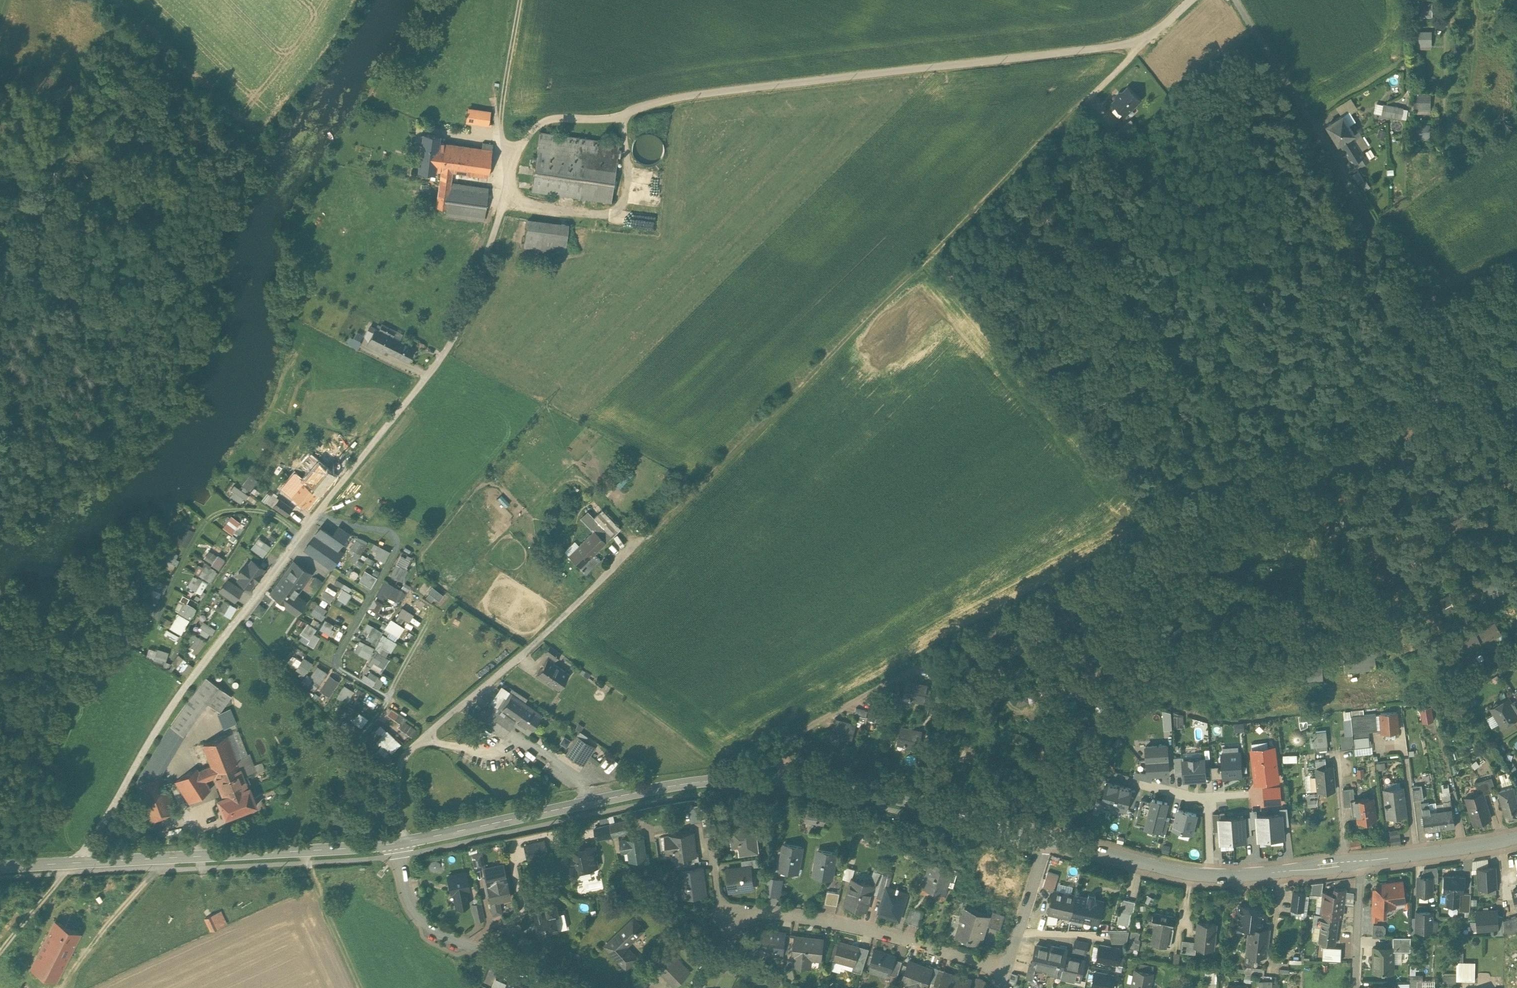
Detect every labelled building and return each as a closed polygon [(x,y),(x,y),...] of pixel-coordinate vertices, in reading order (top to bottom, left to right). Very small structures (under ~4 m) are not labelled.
[(1417,16),(1432,16),(1432,0),(1417,0),(1417,16)] [(1484,11),(1496,9),(1496,0),(1494,0),(1490,0),(1483,0),(1484,11)] [(1500,20),(1490,20),(1490,30),(1500,29),(1500,20)] [(1431,28),(1417,28),(1417,45),(1431,45),(1431,28)] [(1514,32),(1502,31),(1502,48),(1514,48),(1514,32)] [(1515,57),(1501,57),(1502,71),(1516,70),(1515,57)] [(1431,59),(1416,59),(1416,83),(1425,83),(1425,79),(1431,79),(1431,59)] [(1140,100),(1128,88),(1113,103),(1123,112),(1125,114),(1140,100)] [(1430,93),(1416,93),(1415,109),(1430,109),(1430,93)] [(1513,94),(1503,95),(1504,115),(1514,114),(1513,94)] [(1352,99),(1337,108),(1343,115),(1357,107),(1352,99)] [(1404,108),(1383,105),(1381,116),(1402,120),(1404,108)] [(490,111),(468,108),(466,120),(488,123),(490,111)] [(1354,134),(1343,115),(1327,125),(1339,143),(1340,143),(1351,135),(1354,134)] [(1134,124),(1131,120),(1118,130),(1125,139),(1141,126),(1137,121),(1134,124)] [(1430,123),(1415,122),(1415,137),(1430,137),(1430,123)] [(1497,130),(1490,128),(1488,136),(1491,137),(1497,130)] [(619,143),(540,132),(531,189),(611,200),(616,164),(619,143)] [(438,135),(424,133),(419,168),(434,170),(434,168),(441,169),(445,142),(441,141),(442,137),(438,136),(438,135)] [(1352,163),(1364,156),(1351,135),(1340,143),(1352,163)] [(481,148),(480,147),(457,144),(445,142),(441,169),(452,171),(477,175),(481,148)] [(493,144),(483,142),(482,148),(492,149),(491,150),(492,151),(493,144)] [(482,148),(481,148),(477,175),(488,176),(489,166),(491,150),(492,149),(482,148)] [(1429,151),(1415,151),(1415,165),(1429,165),(1429,151)] [(441,169),(438,193),(436,206),(447,207),(449,194),(450,183),(452,171),(441,169)] [(1359,170),(1354,173),(1359,182),(1364,180),(1359,170)] [(1421,181),(1407,192),(1412,199),(1426,188),(1421,181)] [(488,188),(450,183),(449,194),(447,207),(446,215),(483,220),(488,188)] [(568,226),(528,220),(524,246),(564,252),(568,226)] [(395,329),(382,322),(378,328),(392,335),(395,329)] [(378,328),(377,327),(369,342),(383,350),(385,348),(408,360),(415,347),(392,335),(378,328)] [(361,341),(354,337),(351,336),(348,342),(358,347),(361,341)] [(1411,408),(1403,394),(1396,398),(1404,412),(1411,408)] [(1480,423),(1468,429),(1476,442),(1487,435),(1480,423)] [(1457,434),(1446,440),(1453,453),(1464,447),(1457,434)] [(1369,441),(1355,449),(1358,455),(1372,447),(1369,441)] [(1422,449),(1408,457),(1414,467),(1427,459),(1422,449)] [(1505,455),(1491,463),(1498,474),(1511,466),(1505,455)] [(318,459),(291,492),(307,505),(328,480),(334,472),(318,459)] [(1486,467),(1472,467),(1472,478),(1486,477),(1486,467)] [(1380,468),(1369,474),(1373,483),(1384,477),(1380,468)] [(1316,470),(1309,474),(1316,487),(1323,483),(1316,470)] [(1516,472),(1507,478),(1512,486),(1516,483),(1516,472)] [(260,481),(252,474),(246,481),(254,488),(260,481)] [(254,488),(246,481),(241,486),(249,494),(254,488)] [(1354,481),(1340,489),(1346,499),(1359,492),(1354,481)] [(236,494),(231,500),(239,505),(247,496),(235,486),(232,490),(236,494)] [(1433,490),(1418,493),(1420,504),(1435,501),(1433,490)] [(292,507),(278,497),(273,504),(287,514),(292,507)] [(1393,498),(1378,498),(1378,511),(1393,511),(1393,498)] [(1356,504),(1344,511),(1348,521),(1361,514),(1356,504)] [(1458,507),(1448,513),(1454,524),(1465,517),(1458,507)] [(1510,509),(1498,515),(1504,524),(1515,518),(1510,509)] [(595,519),(589,512),(582,519),(594,533),(595,532),(604,543),(611,537),(595,519)] [(621,531),(604,512),(595,519),(611,537),(612,539),(621,531)] [(232,517),(224,529),(232,536),(241,524),(232,517)] [(340,527),(335,535),(321,526),(315,534),(342,552),(345,547),(359,556),(367,545),(340,527)] [(184,528),(176,544),(186,548),(194,533),(184,528)] [(269,531),(265,539),(272,543),(276,535),(269,531)] [(594,533),(568,555),(579,568),(593,555),(606,544),(604,543),(595,532),(594,533)] [(342,552),(315,534),(305,548),(320,559),(321,557),(333,565),(342,552)] [(1378,535),(1363,543),(1368,553),(1383,545),(1378,535)] [(1480,544),(1476,536),(1467,542),(1471,550),(1480,544)] [(265,542),(263,546),(255,541),(251,548),(264,556),(268,550),(271,546),(265,542)] [(1204,552),(1190,543),(1184,551),(1199,560),(1204,552)] [(1510,546),(1504,550),(1507,557),(1512,554),(1510,546)] [(388,552),(379,547),(374,558),(382,563),(388,552)] [(1429,551),(1413,555),(1415,565),(1431,561),(1429,552),(1429,551)] [(178,555),(168,552),(164,564),(174,567),(178,555)] [(225,560),(210,552),(204,562),(219,571),(225,560)] [(593,555),(579,568),(584,574),(599,561),(593,555)] [(252,560),(239,578),(239,577),(238,578),(249,586),(250,585),(249,585),(255,577),(257,577),(261,572),(259,571),(262,567),(263,568),(263,567),(252,559),(251,559),(252,560)] [(293,560),(271,591),(287,603),(288,603),(295,594),(311,572),(302,566),(293,560)] [(201,565),(195,575),(211,584),(216,573),(201,565)] [(396,565),(390,576),(401,582),(407,571),(396,565)] [(1390,565),(1376,573),(1380,581),(1394,572),(1390,565)] [(1442,565),(1430,569),(1434,581),(1446,577),(1442,565)] [(1153,576),(1143,566),(1132,578),(1141,588),(1153,576)] [(376,578),(364,571),(357,582),(369,589),(376,578)] [(310,583),(317,588),(323,579),(315,574),(310,583)] [(168,584),(170,580),(159,575),(158,579),(168,584)] [(206,584),(193,578),(187,590),(200,596),(206,584)] [(242,588),(227,578),(219,589),(234,599),(242,588)] [(350,588),(337,579),(334,584),(348,593),(350,588)] [(167,586),(155,582),(150,597),(162,601),(167,586)] [(384,583),(376,597),(386,602),(387,599),(396,604),(402,593),(393,588),(394,588),(384,583)] [(326,586),(319,598),(329,604),(336,593),(326,586)] [(429,595),(425,599),(429,604),(434,599),(438,602),(443,596),(431,586),(426,593),(429,595)] [(1115,587),(1101,595),(1105,603),(1120,598),(1115,587)] [(1166,589),(1149,590),(1150,604),(1167,603),(1166,589)] [(351,595),(342,590),(337,599),(345,604),(351,595)] [(1455,590),(1439,598),(1444,611),(1460,603),(1455,590)] [(295,594),(288,603),(287,603),(286,604),(296,611),(304,600),(295,594)] [(410,594),(404,603),(416,610),(422,601),(410,594)] [(1210,597),(1201,599),(1205,612),(1213,609),(1210,597)] [(1233,598),(1227,615),(1236,618),(1242,601),(1233,598)] [(190,599),(188,604),(197,607),(199,602),(190,599)] [(374,599),(368,609),(377,613),(382,604),(374,599)] [(230,603),(224,600),(221,607),(217,605),(215,609),(225,614),(230,603)] [(259,603),(253,612),(260,617),(266,608),(259,603)] [(316,603),(309,613),(320,620),(327,610),(316,603)] [(1311,603),(1299,605),(1303,622),(1314,620),(1311,603)] [(184,604),(178,615),(190,621),(196,610),(184,604)] [(146,613),(154,615),(156,607),(148,605),(146,613)] [(1124,607),(1116,619),(1126,626),(1134,614),(1124,607)] [(1499,615),(1505,628),(1516,622),(1516,610),(1515,607),(1499,615)] [(398,616),(396,620),(401,624),(403,620),(408,623),(412,615),(400,608),(396,615),(398,616)] [(178,615),(170,630),(182,636),(190,621),(178,615)] [(1182,627),(1172,615),(1163,623),(1173,635),(1182,627)] [(324,620),(318,630),(329,636),(335,626),(324,620)] [(404,628),(390,620),(384,631),(398,639),(404,628)] [(215,630),(204,622),(197,632),(208,640),(215,630)] [(315,629),(303,622),(298,631),(310,638),(315,629)] [(1495,622),(1479,630),(1486,642),(1489,641),(1501,634),(1495,622)] [(382,633),(372,627),(364,642),(374,647),(382,633)] [(339,628),(334,637),(339,639),(344,631),(339,628)] [(179,638),(164,631),(160,641),(174,648),(179,638)] [(1476,631),(1464,637),(1460,639),(1466,652),(1482,644),(1476,631)] [(1136,633),(1123,640),(1128,652),(1140,646),(1141,645),(1136,633)] [(205,643),(197,638),(187,652),(196,657),(205,643)] [(395,644),(384,638),(381,643),(393,648),(395,644)] [(557,658),(551,654),(550,655),(545,651),(550,645),(543,640),(536,648),(542,652),(544,654),(549,657),(554,661),(557,658)] [(1373,642),(1343,645),(1344,657),(1373,654),(1374,654),(1374,651),(1373,642)] [(1217,653),(1213,654),(1215,661),(1226,657),(1221,643),(1215,645),(1217,653)] [(363,644),(361,648),(357,645),(353,653),(359,656),(367,660),(373,649),(363,644)] [(560,653),(550,645),(545,651),(550,655),(551,654),(557,658),(560,653)] [(1454,647),(1443,646),(1445,665),(1455,664),(1454,647)] [(542,652),(536,648),(535,649),(530,653),(535,659),(542,652)] [(390,654),(381,649),(379,654),(388,658),(390,654)] [(156,653),(149,651),(147,658),(153,660),(156,653)] [(164,668),(168,654),(157,651),(156,653),(153,660),(152,664),(164,668)] [(389,660),(376,653),(372,662),(384,668),(389,660)] [(1183,656),(1172,655),(1170,671),(1182,672),(1183,656)] [(554,661),(549,657),(537,674),(558,688),(568,673),(553,663),(554,661)] [(303,658),(295,670),(304,676),(312,664),(303,658)] [(183,660),(177,670),(183,674),(190,664),(183,660)] [(364,664),(356,660),(350,671),(358,675),(364,664)] [(349,667),(341,663),(339,667),(347,671),(349,667)] [(372,664),(369,669),(378,674),(381,669),(372,664)] [(325,673),(316,667),(309,678),(318,684),(325,673)] [(1156,680),(1143,671),(1137,681),(1151,690),(1156,680)] [(376,677),(366,672),(362,681),(372,686),(376,677)] [(206,676),(170,724),(182,734),(206,702),(218,685),(206,676)] [(339,682),(329,676),(319,691),(329,697),(339,682)] [(311,681),(308,685),(314,690),(317,686),(311,681)] [(926,685),(907,681),(904,696),(910,697),(910,699),(911,700),(912,698),(922,700),(926,685)] [(218,685),(206,702),(219,711),(231,695),(218,685)] [(353,692),(342,685),(335,697),(345,704),(353,692)] [(503,701),(495,695),(479,719),(503,736),(515,719),(502,710),(512,695),(513,694),(509,692),(503,701)] [(378,700),(368,695),(366,699),(375,705),(378,700)] [(526,704),(512,695),(502,710),(515,719),(526,704)] [(1500,703),(1497,702),(1494,704),(1493,707),(1491,708),(1502,726),(1516,717),(1516,713),(1511,703),(1507,698),(1500,703)] [(891,706),(872,702),(869,717),(875,718),(874,720),(876,720),(876,718),(887,721),(891,706)] [(540,714),(526,704),(515,719),(519,722),(524,725),(530,729),(540,714)] [(1428,706),(1420,708),(1422,722),(1433,720),(1431,706),(1428,706)] [(219,711),(218,712),(224,728),(234,724),(227,708),(219,711)] [(867,710),(856,708),(855,713),(866,716),(867,710)] [(400,725),(397,728),(411,737),(415,731),(403,723),(405,719),(390,709),(386,716),(400,725)] [(1397,712),(1381,713),(1382,732),(1385,732),(1395,731),(1398,731),(1397,712)] [(1184,726),(1183,713),(1173,713),(1174,726),(1184,726)] [(367,719),(357,714),(352,723),(362,728),(367,719)] [(1376,714),(1352,716),(1353,732),(1369,731),(1377,730),(1376,714)] [(854,725),(836,720),(832,735),(838,736),(837,738),(839,739),(839,737),(850,740),(854,725)] [(1084,720),(1069,727),(1073,737),(1088,729),(1084,720)] [(166,763),(182,734),(170,724),(136,784),(136,785),(161,775),(158,768),(166,763)] [(920,732),(902,728),(899,743),(904,744),(904,746),(906,746),(906,744),(917,747),(920,732)] [(227,734),(236,758),(246,754),(237,730),(227,734)] [(1369,731),(1353,732),(1353,735),(1354,748),(1370,746),(1369,731)] [(400,745),(386,732),(376,742),(380,746),(373,754),(380,760),(388,752),(391,755),(400,745)] [(223,795),(247,785),(243,776),(236,758),(227,734),(226,733),(203,743),(211,765),(215,775),(223,795)] [(1353,735),(1341,736),(1342,749),(1354,748),(1353,735)] [(590,745),(578,737),(567,754),(579,762),(579,761),(589,746),(590,745)] [(1168,758),(1167,744),(1146,746),(1147,760),(1168,758)] [(1327,744),(1314,745),(1315,752),(1327,751),(1327,744)] [(589,746),(579,761),(584,764),(594,748),(589,746)] [(978,750),(959,747),(957,761),(975,764),(978,750)] [(1274,748),(1252,750),(1256,780),(1277,777),(1274,748)] [(1058,754),(1045,750),(1044,754),(1046,755),(1045,761),(1056,764),(1058,754)] [(1240,751),(1222,753),(1223,777),(1241,776),(1240,751)] [(246,754),(236,758),(243,776),(255,771),(248,753),(246,754)] [(1182,757),(1183,780),(1207,779),(1205,756),(1182,757)] [(1169,772),(1168,758),(1147,760),(1148,774),(1169,772)] [(196,767),(175,780),(188,801),(189,802),(211,789),(205,780),(215,775),(211,765),(198,770),(196,767)] [(1332,766),(1316,767),(1319,791),(1334,789),(1332,766)] [(161,775),(136,785),(150,820),(175,810),(161,775)] [(1491,777),(1485,779),(1489,793),(1496,790),(1491,777)] [(1485,779),(1475,782),(1479,794),(1482,793),(1483,795),(1489,793),(1485,779)] [(1125,809),(1131,788),(1107,782),(1101,803),(1125,809)] [(223,795),(217,797),(224,817),(257,805),(249,785),(247,785),(223,795)] [(1499,789),(1499,788),(1498,788),(1499,789),(1498,789),(1502,803),(1516,799),(1514,788),(1511,788),(1511,786),(1499,789)] [(1353,787),(1343,788),(1344,805),(1351,804),(1351,800),(1354,799),(1353,787)] [(1402,787),(1384,789),(1386,803),(1383,804),(1384,806),(1386,805),(1388,817),(1406,815),(1402,787)] [(1309,806),(1319,804),(1317,792),(1307,794),(1309,806)] [(1479,794),(1467,798),(1466,797),(1465,797),(1474,824),(1490,818),(1483,795),(1482,793),(1479,794)] [(1145,826),(1162,830),(1169,801),(1152,797),(1145,826)] [(1354,799),(1351,800),(1351,804),(1353,815),(1357,815),(1358,821),(1359,821),(1359,823),(1367,822),(1367,820),(1376,819),(1373,797),(1354,799)] [(1502,803),(1506,820),(1516,817),(1516,799),(1502,803)] [(1451,800),(1443,801),(1444,809),(1437,810),(1440,828),(1455,826),(1451,800)] [(1430,811),(1429,803),(1421,804),(1425,831),(1440,828),(1437,810),(1430,811)] [(702,819),(702,805),(691,805),(691,819),(702,819)] [(1282,806),(1268,807),(1271,845),(1285,844),(1282,806)] [(1255,847),(1271,845),(1268,807),(1253,808),(1255,847)] [(1196,813),(1178,809),(1173,827),(1192,832),(1196,813)] [(826,813),(808,810),(806,822),(824,825),(826,813)] [(1249,847),(1244,810),(1230,811),(1234,849),(1249,847)] [(1230,811),(1215,813),(1219,850),(1234,849),(1230,811)] [(610,823),(595,827),(598,838),(613,835),(610,823)] [(755,824),(730,828),(732,842),(739,841),(740,853),(758,850),(755,824)] [(1403,830),(1390,832),(1392,844),(1404,843),(1403,830)] [(693,831),(669,835),(670,848),(674,848),(675,855),(675,856),(696,853),(695,851),(694,844),(693,844),(692,832),(693,832),(693,831)] [(670,848),(669,835),(660,836),(663,858),(674,856),(675,855),(674,848),(670,848)] [(642,836),(621,839),(623,849),(630,848),(631,858),(645,856),(642,836)] [(544,841),(525,845),(527,857),(546,853),(544,841)] [(802,846),(784,843),(780,869),(781,869),(781,866),(796,868),(796,871),(797,872),(802,846)] [(593,845),(585,847),(584,849),(579,850),(577,848),(569,850),(572,864),(571,864),(569,868),(570,872),(573,874),(577,873),(580,870),(580,869),(597,865),(593,845)] [(836,851),(818,848),(814,874),(815,874),(815,872),(831,874),(830,877),(831,877),(836,851)] [(696,853),(675,856),(675,855),(674,856),(675,862),(695,860),(699,859),(698,851),(695,851),(696,853)] [(478,852),(471,854),(474,868),(481,867),(478,852)] [(759,856),(741,859),(742,865),(751,864),(752,864),(752,865),(760,864),(759,856)] [(442,868),(439,859),(430,861),(432,870),(442,868)] [(1487,859),(1478,860),(1478,868),(1488,868),(1487,859)] [(695,860),(675,862),(676,870),(680,869),(696,867),(695,860)] [(952,866),(931,860),(927,873),(929,874),(926,884),(926,885),(945,891),(947,883),(949,877),(948,877),(951,867),(952,867),(952,866)] [(484,868),(486,878),(487,884),(506,880),(503,864),(484,868)] [(742,865),(726,868),(729,889),(754,886),(752,865),(751,865),(751,864),(742,865)] [(855,868),(845,865),(843,877),(851,879),(852,877),(855,868)] [(696,867),(680,869),(682,885),(686,884),(687,894),(706,892),(702,866),(696,867)] [(1438,866),(1424,868),(1420,876),(1432,877),(1432,882),(1437,882),(1438,866)] [(955,868),(952,867),(951,867),(948,877),(949,877),(947,883),(953,884),(958,868),(955,867),(955,868)] [(1488,868),(1478,868),(1478,872),(1479,887),(1487,887),(1495,886),(1494,868),(1488,868)] [(883,872),(877,870),(873,883),(874,884),(871,892),(877,894),(883,872)] [(1051,886),(1053,877),(1058,878),(1060,872),(1047,870),(1044,885),(1051,886)] [(465,872),(448,876),(451,892),(453,891),(456,906),(468,904),(465,889),(468,888),(465,872)] [(892,875),(884,872),(877,894),(877,896),(883,897),(886,885),(888,886),(892,875)] [(1464,876),(1444,875),(1443,892),(1447,892),(1446,904),(1459,905),(1460,893),(1463,893),(1464,876)] [(1420,876),(1418,876),(1418,894),(1431,894),(1432,882),(1432,877),(1420,876)] [(873,883),(852,877),(851,879),(845,902),(846,903),(846,901),(856,904),(855,905),(866,909),(871,892),(874,884),(873,883)] [(780,881),(768,879),(766,891),(778,893),(780,881)] [(506,880),(487,884),(489,890),(490,900),(491,900),(498,899),(509,896),(506,880)] [(1323,881),(1311,883),(1310,894),(1321,894),(1323,881)] [(1402,881),(1379,883),(1374,889),(1373,912),(1384,912),(1386,912),(1389,912),(1391,911),(1392,909),(1393,906),(1393,902),(1405,900),(1402,881)] [(945,891),(926,885),(926,884),(921,882),(919,886),(923,887),(921,891),(942,898),(945,891)] [(888,886),(886,885),(883,897),(878,912),(899,918),(907,892),(898,889),(899,885),(897,884),(896,888),(888,886)] [(840,891),(827,889),(825,901),(837,903),(840,891)] [(1075,894),(1065,892),(1065,891),(1054,889),(1050,909),(1051,909),(1055,909),(1055,910),(1070,912),(1069,917),(1071,917),(1076,893),(1075,893),(1075,894)] [(1345,890),(1334,889),(1334,893),(1324,892),(1321,914),(1322,914),(1339,916),(1339,917),(1341,917),(1345,890)] [(1305,892),(1293,890),(1291,908),(1303,910),(1305,892)] [(1103,900),(1076,894),(1076,893),(1071,917),(1071,915),(1083,918),(1083,919),(1084,919),(1084,918),(1099,921),(1103,900)] [(1471,893),(1463,893),(1460,893),(1459,905),(1459,911),(1470,911),(1471,893)] [(1135,901),(1122,898),(1120,910),(1131,912),(1133,912),(1135,901)] [(498,899),(491,900),(490,900),(493,913),(501,911),(498,899)] [(481,903),(470,905),(474,924),(484,922),(481,903)] [(557,903),(541,906),(541,909),(533,911),(538,936),(560,932),(556,913),(559,912),(557,903)] [(1264,907),(1240,904),(1239,911),(1238,911),(1235,912),(1235,916),(1237,918),(1238,919),(1238,920),(1243,921),(1242,925),(1249,926),(1262,927),(1264,907)] [(916,907),(910,905),(905,920),(912,922),(916,907)] [(916,907),(912,922),(919,924),(923,909),(916,907)] [(989,915),(965,907),(957,931),(965,933),(964,936),(979,941),(984,924),(986,925),(989,915)] [(1005,913),(993,910),(988,925),(1000,928),(1005,913)] [(1131,912),(1120,910),(1117,920),(1129,923),(1131,912)] [(1496,910),(1476,912),(1477,921),(1478,929),(1495,928),(1498,928),(1497,913),(1496,910)] [(222,911),(205,918),(211,933),(225,927),(229,925),(222,911)] [(1175,915),(1153,911),(1151,922),(1154,922),(1151,942),(1170,945),(1174,926),(1173,926),(1175,915)] [(1431,912),(1417,912),(1417,917),(1417,929),(1431,930),(1431,912)] [(1503,916),(1497,913),(1498,928),(1495,928),(1495,929),(1495,935),(1504,934),(1503,916)] [(633,914),(603,941),(625,969),(641,955),(631,943),(646,930),(633,914)] [(1339,916),(1322,914),(1321,914),(1315,914),(1315,915),(1314,915),(1313,923),(1314,923),(1314,924),(1320,925),(1318,939),(1319,939),(1319,940),(1335,942),(1339,917),(1339,916)] [(1503,920),(1504,935),(1516,930),(1516,916),(1503,920)] [(80,932),(55,920),(48,934),(73,946),(80,932)] [(1216,922),(1198,920),(1195,946),(1196,946),(1196,943),(1212,945),(1212,948),(1213,948),(1216,922)] [(1383,924),(1373,923),(1372,936),(1385,936),(1385,927),(1383,924)] [(1262,927),(1249,926),(1246,953),(1266,955),(1269,928),(1262,927)] [(785,930),(763,928),(761,947),(769,948),(768,951),(782,953),(784,933),(785,930)] [(1129,930),(1112,930),(1112,942),(1127,942),(1129,930)] [(1140,932),(1132,930),(1131,937),(1138,939),(1140,932)] [(790,933),(784,933),(782,953),(788,953),(790,933)] [(796,934),(790,933),(788,953),(787,961),(793,961),(796,934)] [(73,946),(48,934),(32,966),(56,979),(73,946)] [(822,937),(796,934),(793,961),(803,963),(805,963),(805,955),(820,957),(822,937)] [(1411,936),(1393,936),(1393,946),(1393,950),(1410,950),(1411,936)] [(1196,940),(1182,939),(1181,951),(1195,952),(1196,946),(1195,946),(1196,940)] [(859,946),(839,940),(834,958),(854,963),(859,946)] [(1090,944),(1076,941),(1073,952),(1088,955),(1090,944)] [(1067,948),(1051,945),(1050,947),(1036,944),(1032,962),(1030,962),(1027,976),(1044,979),(1046,970),(1057,972),(1056,974),(1080,979),(1084,959),(1065,955),(1067,948)] [(1120,948),(1100,944),(1097,958),(1117,962),(1120,948)] [(868,948),(859,946),(854,963),(856,964),(855,969),(861,971),(868,948)] [(1341,947),(1323,946),(1323,960),(1341,960),(1341,947)] [(1393,946),(1374,946),(1374,972),(1393,972),(1393,950),(1393,946)] [(895,955),(875,948),(869,966),(889,972),(894,957),(895,955)] [(679,964),(664,949),(652,961),(675,985),(690,971),(682,962),(679,964)] [(820,957),(805,955),(805,963),(803,963),(803,965),(819,967),(821,957),(820,957)] [(902,960),(894,957),(889,972),(897,975),(902,960)] [(909,960),(905,972),(907,972),(904,981),(912,984),(911,987),(924,987),(927,979),(931,967),(928,966),(909,960)] [(1475,962),(1457,962),(1456,980),(1474,980),(1475,962)] [(939,967),(929,964),(928,966),(931,967),(927,979),(934,981),(939,967)] [(1265,967),(1245,965),(1244,972),(1264,974),(1265,967)] [(939,967),(934,981),(933,984),(938,986),(944,970),(944,971),(945,969),(939,967)] [(1135,967),(1131,987),(1149,987),(1153,971),(1135,967)] [(952,975),(953,974),(944,971),(944,970),(938,986),(938,987),(968,987),(971,978),(960,974),(959,977),(952,975)] [(1095,971),(1092,985),(1108,987),(1112,987),(1115,975),(1095,971)] [(1018,976),(1012,974),(1009,984),(1016,986),(1018,976)] [(496,978),(491,987),(504,987),(507,982),(496,978)] [(976,978),(973,987),(986,987),(988,982),(976,978)] [(509,979),(507,982),(504,987),(529,987),(509,979)]
